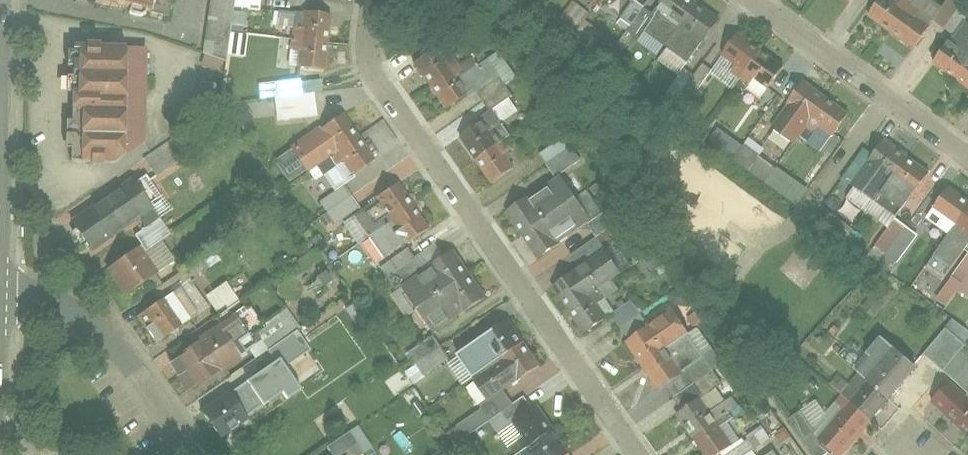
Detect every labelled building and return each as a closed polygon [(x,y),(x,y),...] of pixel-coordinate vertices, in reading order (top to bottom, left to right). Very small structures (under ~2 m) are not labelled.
[(95,3),(168,14),(172,0),(96,0),(95,3)] [(202,53),(225,57),(233,0),(209,0),(202,53)] [(697,0),(659,0),(654,6),(704,41),(721,17),(697,0)] [(907,0),(881,0),(872,13),(920,46),(937,21),(907,0)] [(585,21),(590,12),(571,1),(554,30),(587,48),(598,28),(585,21)] [(330,70),(334,9),(304,7),(299,68),(330,70)] [(768,87),(786,65),(741,31),(724,53),(768,87)] [(946,66),(967,81),(967,33),(946,66)] [(471,92),(436,42),(411,60),(446,110),(471,92)] [(115,162),(143,142),(143,49),(74,48),(74,162),(115,162)] [(275,119),(316,116),(314,90),(320,90),(319,77),(258,81),(259,98),(274,97),(275,119)] [(843,118),(801,89),(775,126),(795,140),(812,116),(833,131),(843,118)] [(378,162),(344,114),(318,133),(353,181),(378,162)] [(522,163),(488,115),(461,135),(494,183),(522,163)] [(798,203),(808,188),(758,156),(763,148),(747,137),(742,145),(716,128),(706,142),(798,203)] [(931,172),(885,138),(851,185),(897,218),(931,172)] [(593,221),(556,171),(503,210),(540,260),(593,221)] [(156,210),(134,181),(79,221),(100,251),(156,210)] [(422,228),(391,187),(352,216),(382,257),(422,228)] [(949,188),(934,209),(957,226),(936,255),(952,268),(967,248),(967,202),(949,188)] [(846,239),(853,229),(828,212),(821,222),(846,239)] [(160,271),(137,244),(110,267),(133,295),(160,271)] [(401,264),(414,256),(408,247),(380,266),(392,284),(407,274),(401,264)] [(626,268),(611,247),(556,285),(589,332),(613,314),(596,289),(626,268)] [(491,299),(457,251),(409,285),(444,333),(491,299)] [(204,293),(213,308),(234,296),(226,281),(204,293)] [(142,309),(164,342),(195,321),(173,289),(142,309)] [(694,333),(681,311),(636,336),(664,388),(683,377),(667,348),(694,333)] [(508,321),(483,339),(517,385),(541,366),(508,321)] [(249,352),(231,323),(179,355),(197,384),(249,352)] [(292,395),(302,388),(287,367),(310,352),(296,332),(270,350),(277,362),(266,369),(247,382),(264,406),(288,390),(292,395)] [(433,335),(406,353),(414,363),(404,370),(412,383),(449,358),(433,335)] [(846,451),(912,370),(886,349),(820,430),(846,451)] [(946,370),(925,393),(967,433),(967,390),(946,370)] [(249,415),(264,406),(247,382),(233,392),(249,415)] [(252,428),(256,424),(249,415),(231,390),(207,407),(229,438),(249,424),(252,428)] [(676,413),(699,444),(707,454),(713,454),(724,447),(730,454),(759,454),(746,438),(741,442),(718,411),(707,419),(693,400),(676,413)] [(536,404),(512,421),(536,454),(570,454),(571,454),(536,404)]
